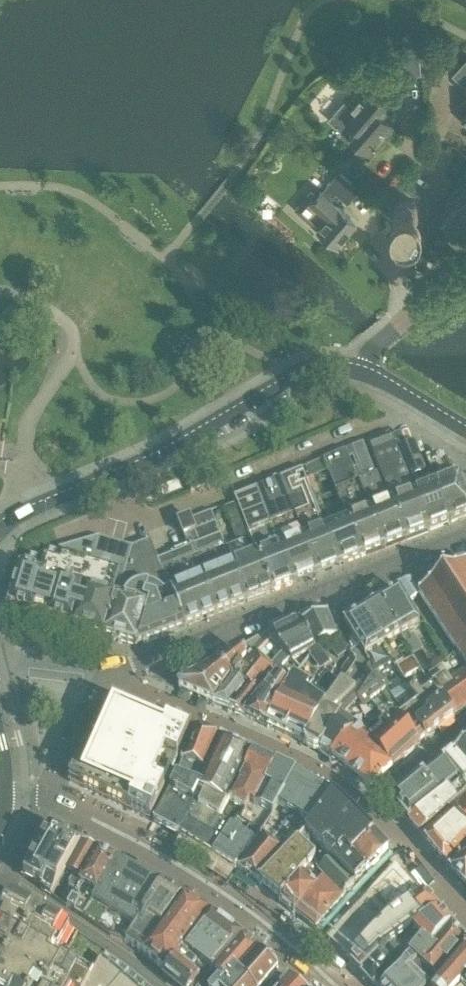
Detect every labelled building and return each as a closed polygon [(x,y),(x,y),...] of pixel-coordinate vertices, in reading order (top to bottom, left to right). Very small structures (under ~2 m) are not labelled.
[(452,74),(465,86),(465,58),(452,74)] [(345,100),(329,119),(344,133),(354,141),(352,143),(356,147),(358,144),(370,154),(394,126),(382,116),(390,106),(381,99),(396,82),(376,64),(359,83),(365,88),(359,94),(356,92),(347,102),(345,100)] [(348,204),(360,190),(339,171),(322,191),(331,199),(336,194),(348,204)] [(336,245),(357,222),(331,199),(322,191),(317,196),(311,192),(295,209),(305,218),(309,214),(316,221),(313,225),(336,245)] [(389,208),(389,211),(389,214),(390,217),(391,219),(393,222),(395,224),(398,225),(401,226),(405,226),(407,226),(410,226),(413,224),(415,223),(417,221),(419,217),(420,215),(421,211),(420,207),(419,204),(418,202),(414,198),(412,197),(409,196),(407,195),(404,195),(401,195),(399,196),(397,197),(395,199),(392,201),(391,203),(390,206),(389,208)] [(440,223),(449,231),(447,232),(455,239),(457,237),(465,245),(465,243),(465,198),(459,206),(457,205),(440,223)] [(401,434),(391,438),(392,439),(428,531),(450,522),(427,462),(421,445),(417,447),(416,444),(407,448),(401,434)] [(383,435),(368,442),(406,540),(428,531),(392,439),(385,442),(383,435)] [(368,442),(346,451),(383,549),(406,540),(368,442)] [(346,451),(324,460),(336,491),(335,491),(339,501),(345,517),(347,520),(361,558),(383,549),(346,451)] [(427,462),(450,522),(465,516),(465,494),(459,476),(450,479),(441,456),(427,462)] [(302,470),(279,480),(318,575),(341,566),(326,529),(302,470)] [(191,493),(209,485),(204,475),(187,482),(191,493)] [(279,480),(256,489),(294,584),(318,575),(279,480)] [(159,500),(182,491),(178,482),(156,491),(159,500)] [(256,489),(235,498),(272,593),(294,584),(256,489)] [(236,503),(224,508),(224,509),(238,545),(226,549),(247,602),(272,593),(235,498),(234,498),(236,503)] [(341,519),(345,517),(339,501),(334,503),(341,519)] [(190,517),(178,522),(189,548),(190,547),(215,615),(247,602),(226,549),(212,512),(211,511),(190,519),(190,517)] [(347,520),(326,529),(341,566),(361,558),(347,520)] [(123,579),(133,548),(99,538),(99,537),(60,548),(58,553),(50,551),(49,556),(39,553),(37,558),(32,557),(30,562),(23,559),(8,608),(34,616),(34,615),(38,617),(71,627),(71,628),(102,637),(120,583),(121,579),(123,579)] [(170,591),(158,560),(150,541),(133,548),(123,579),(121,579),(120,583),(102,637),(135,647),(136,647),(148,610),(170,591)] [(189,548),(158,560),(170,591),(183,628),(215,615),(190,547),(189,548)] [(465,562),(419,592),(419,596),(457,653),(458,652),(465,665),(465,562)] [(419,596),(419,592),(410,579),(398,584),(410,602),(419,596)] [(148,610),(136,647),(183,628),(170,591),(148,610)] [(408,634),(421,626),(400,592),(383,602),(382,600),(380,601),(401,638),(413,656),(422,651),(413,636),(411,637),(408,634)] [(388,646),(401,638),(380,601),(362,612),(392,663),(392,662),(395,668),(404,662),(395,647),(391,650),(388,646)] [(337,637),(335,631),(328,612),(294,625),(313,649),(316,654),(309,659),(312,662),(301,675),(299,675),(294,682),(295,683),(267,727),(303,744),(306,738),(341,684),(331,677),(336,667),(319,644),(336,638),(337,637)] [(375,673),(392,663),(362,612),(343,623),(365,659),(366,658),(371,666),(375,673)] [(348,675),(341,684),(306,738),(303,744),(306,745),(308,749),(315,752),(319,752),(320,751),(321,752),(323,747),(324,747),(352,709),(353,708),(364,725),(369,720),(374,715),(378,720),(391,709),(379,694),(386,689),(377,676),(375,673),(371,666),(366,658),(365,659),(343,623),(335,631),(337,637),(336,638),(338,641),(347,652),(350,657),(356,664),(348,675)] [(286,661),(299,675),(301,675),(312,662),(309,659),(316,654),(313,649),(294,625),(267,640),(286,661)] [(245,718),(286,661),(267,640),(238,655),(246,661),(239,671),(252,680),(231,712),(245,718)] [(347,652),(338,641),(330,647),(338,658),(347,652)] [(458,652),(457,653),(452,656),(439,668),(440,669),(427,677),(428,679),(433,687),(443,700),(455,717),(465,709),(465,665),(458,652)] [(215,705),(239,671),(246,661),(238,655),(179,686),(179,687),(179,688),(179,689),(180,690),(181,691),(215,705)] [(356,664),(350,657),(342,670),(348,675),(356,664)] [(413,658),(397,668),(404,679),(420,670),(413,658)] [(294,682),(299,675),(286,661),(245,718),(265,726),(267,727),(295,683),(294,682)] [(215,705),(231,712),(252,680),(239,671),(215,705)] [(395,703),(409,692),(410,691),(406,685),(396,691),(389,695),(395,703)] [(416,687),(410,691),(409,692),(428,717),(410,732),(420,745),(425,740),(455,717),(443,700),(433,687),(423,695),(416,687)] [(374,754),(388,742),(402,730),(406,736),(404,737),(415,750),(420,745),(410,732),(428,717),(409,692),(395,703),(405,715),(399,720),(391,709),(378,720),(383,728),(379,731),(381,734),(345,769),(370,789),(388,773),(374,754)] [(150,820),(191,730),(169,720),(167,724),(113,701),(70,781),(150,820)] [(331,758),(363,726),(364,725),(353,708),(352,709),(324,747),(323,747),(321,752),(330,757),(331,758)] [(383,728),(378,720),(374,715),(369,720),(364,725),(363,726),(331,758),(345,769),(381,734),(379,731),(383,728)] [(403,760),(415,750),(404,737),(406,736),(402,730),(388,742),(403,760)] [(198,790),(220,740),(196,731),(181,763),(176,779),(198,790)] [(253,755),(221,740),(220,740),(198,790),(176,779),(164,803),(154,822),(179,836),(191,808),(219,823),(253,755)] [(452,752),(465,769),(465,741),(452,752)] [(388,773),(403,760),(388,742),(374,754),(388,773)] [(452,752),(443,759),(463,783),(460,784),(461,786),(465,792),(465,769),(452,752)] [(253,806),(276,767),(253,755),(219,823),(191,808),(179,836),(213,857),(228,832),(229,833),(238,819),(244,824),(247,819),(243,817),(245,813),(243,812),(248,804),(253,806)] [(454,791),(461,786),(441,760),(390,801),(409,824),(442,798),(452,789),(454,791)] [(283,797),(295,776),(276,767),(253,806),(248,804),(243,812),(245,813),(243,817),(247,819),(244,824),(260,835),(265,827),(263,826),(274,808),(275,809),(282,796),(283,797)] [(333,798),(299,778),(295,776),(283,797),(282,796),(275,809),(274,808),(263,826),(265,827),(260,835),(237,870),(258,885),(259,884),(292,851),(306,834),(333,798)] [(419,837),(438,820),(440,823),(465,798),(465,792),(461,786),(454,791),(452,789),(442,798),(409,824),(419,837)] [(292,851),(259,884),(281,902),(310,866),(320,856),(325,861),(352,884),(354,887),(366,875),(364,872),(365,871),(353,858),(375,838),(372,835),(333,798),(306,834),(292,851)] [(419,837),(430,851),(435,856),(465,825),(465,798),(440,823),(438,820),(419,837)] [(260,835),(244,824),(238,819),(229,833),(228,832),(213,857),(236,871),(237,870),(260,835)] [(465,854),(465,825),(435,856),(449,872),(465,854)] [(65,871),(81,842),(51,827),(23,877),(41,886),(40,889),(51,896),(53,893),(66,871),(65,871)] [(383,860),(389,854),(375,838),(353,858),(365,871),(364,872),(366,875),(383,859),(383,860)] [(67,908),(99,851),(81,842),(65,871),(66,871),(73,875),(67,885),(72,888),(68,895),(65,893),(60,903),(67,908)] [(82,917),(117,860),(99,851),(67,908),(82,917)] [(449,872),(465,889),(465,854),(449,872)] [(117,860),(82,917),(99,929),(136,870),(117,860)] [(354,887),(352,884),(325,861),(316,872),(314,874),(344,898),(354,887)] [(424,896),(418,888),(397,863),(375,887),(347,918),(327,940),(349,961),(371,935),(373,933),(401,910),(409,906),(412,904),(413,905),(420,899),(424,896)] [(314,874),(316,872),(310,866),(281,902),(296,915),(315,930),(344,898),(314,874)] [(136,870),(99,929),(112,938),(124,942),(143,915),(163,884),(161,883),(136,870)] [(161,926),(182,896),(163,884),(143,915),(161,926)] [(166,973),(185,948),(212,913),(182,896),(161,926),(143,915),(124,942),(126,943),(143,954),(166,973)] [(371,935),(349,961),(360,972),(375,957),(378,958),(388,949),(397,940),(403,936),(437,910),(424,896),(420,899),(413,905),(412,904),(409,906),(401,910),(382,925),(373,933),(371,935)] [(14,902),(10,900),(0,919),(0,985),(144,985),(129,973),(63,929),(45,919),(47,916),(34,909),(32,912),(14,902)] [(432,945),(452,926),(437,910),(403,936),(397,940),(411,954),(424,939),(432,945)] [(244,937),(243,937),(212,913),(185,948),(199,962),(191,973),(198,979),(199,978),(204,983),(212,972),(244,937)] [(465,943),(465,941),(452,926),(432,945),(424,939),(411,954),(422,965),(423,966),(427,977),(434,983),(465,943)] [(259,952),(244,937),(212,972),(204,983),(202,985),(211,984),(213,985),(227,985),(259,953),(259,952)] [(411,954),(397,940),(388,949),(378,958),(375,957),(360,972),(373,985),(382,985),(411,954)] [(198,979),(191,973),(199,962),(185,948),(166,973),(163,977),(175,985),(193,985),(198,979)] [(435,985),(462,985),(465,981),(465,949),(435,985)] [(279,970),(259,953),(227,985),(264,985),(279,970)] [(423,966),(422,965),(411,954),(382,985),(407,985),(423,966)] [(434,983),(427,977),(423,966),(407,985),(431,985),(434,983)] [(289,978),(282,985),(298,985),(289,978)]
